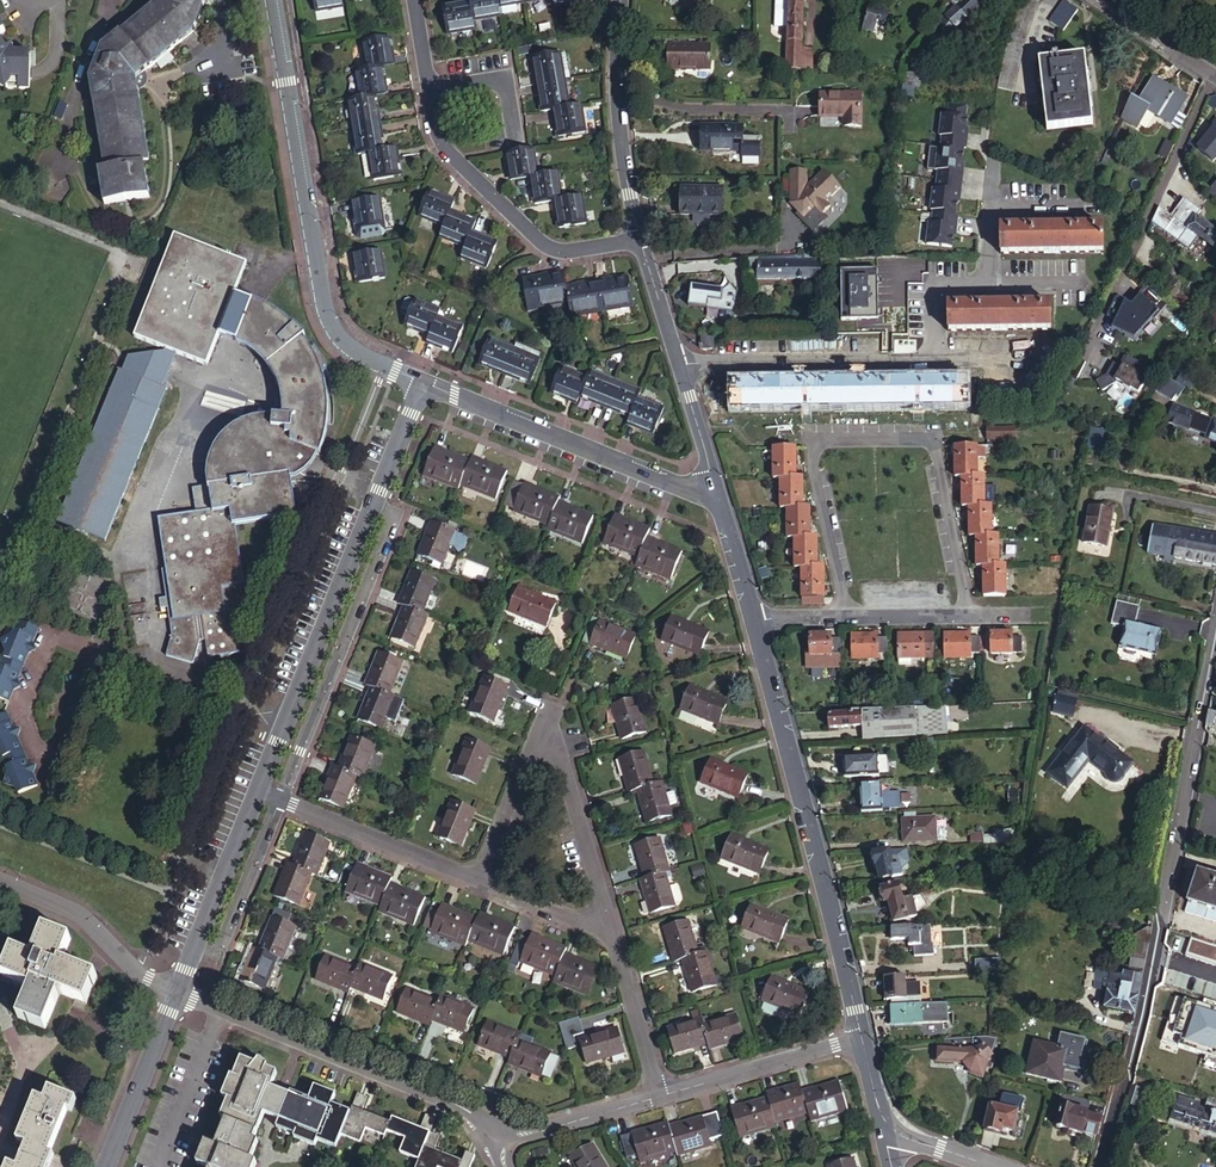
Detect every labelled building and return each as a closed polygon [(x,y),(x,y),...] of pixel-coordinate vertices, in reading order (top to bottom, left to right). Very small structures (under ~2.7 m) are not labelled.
[(160,5),(102,48),(90,80),(105,171),(100,172),(105,205),(150,198),(144,164),(150,163),(136,81),(193,38),(206,4),(205,0),(159,0),(160,5)] [(316,11),(344,6),(343,0),(314,0),(316,11)] [(468,4),(471,22),(498,17),(496,9),(495,0),(467,0),(468,4)] [(496,9),(524,4),(524,0),(495,0),(496,9)] [(552,8),(580,4),(579,0),(551,0),(552,8)] [(580,4),(581,13),(594,11),(592,0),(579,0),(580,4)] [(786,40),(785,41),(785,68),(812,68),(813,53),(800,53),(801,21),(801,16),(801,0),(787,0),(786,40)] [(937,27),(941,31),(948,38),(967,19),(972,24),(982,14),(977,9),(986,0),(964,0),(937,27)] [(868,2),(860,24),(871,28),(875,15),(884,18),(888,8),(868,2)] [(1065,2),(1050,22),(1064,31),(1078,11),(1065,2)] [(471,22),(468,4),(441,8),(446,34),(472,30),(471,22)] [(14,94),(14,92),(19,83),(28,84),(27,93),(27,95),(37,95),(38,70),(39,60),(21,59),(22,51),(16,55),(9,40),(15,37),(0,7),(0,86),(14,94)] [(941,31),(937,27),(929,34),(934,39),(941,31)] [(362,42),(366,69),(382,67),(393,65),(389,38),(362,42)] [(670,44),(670,69),(712,69),(713,45),(670,44)] [(902,73),(918,74),(920,55),(909,54),(904,59),(902,73)] [(530,60),(534,87),(562,83),(557,55),(530,60)] [(1040,62),(1049,128),(1092,123),(1085,57),(1040,62)] [(382,67),(366,69),(355,71),(359,99),(374,96),(386,95),(382,67)] [(920,75),(918,74),(902,73),(902,80),(901,86),(912,87),(918,88),(920,75)] [(1153,79),(1140,103),(1161,115),(1159,118),(1171,125),(1186,97),(1153,79)] [(14,92),(27,93),(28,84),(19,83),(14,92)] [(534,87),(539,114),(551,112),(566,109),(562,83),(534,87)] [(912,87),(901,86),(900,96),(911,97),(912,87)] [(820,97),(820,119),(844,118),(845,127),(861,127),(860,93),(849,93),(849,97),(843,97),(820,97)] [(359,99),(347,101),(351,128),(378,124),(374,96),(359,99)] [(578,107),(566,109),(551,112),(556,139),(583,135),(578,107)] [(1139,125),(1148,129),(1155,115),(1146,111),(1139,125)] [(944,137),(943,146),(967,149),(968,139),(966,139),(967,129),(968,118),(944,114),(941,136),(944,137)] [(1196,148),(1213,162),(1215,158),(1215,118),(1210,125),(1213,128),(1196,148)] [(378,124),(351,128),(355,155),(368,153),(382,151),(378,124)] [(702,128),(702,152),(744,153),(745,129),(702,128)] [(394,149),(382,151),(368,153),(372,181),(398,176),(394,149)] [(939,171),(938,180),(962,184),(963,173),(961,173),(962,164),(964,152),(939,149),(936,171),(939,171)] [(531,151),(505,156),(509,183),(528,180),(536,178),(531,151)] [(790,202),(792,202),(798,202),(797,213),(804,220),(814,211),(812,208),(814,206),(823,217),(832,208),(827,203),(841,189),(825,172),(810,186),(807,183),(808,171),(791,171),(790,202)] [(536,178),(528,180),(533,207),(553,203),(560,202),(555,175),(536,178)] [(931,211),(956,215),(957,203),(959,193),(961,194),(962,184),(938,180),(937,190),(934,190),(931,211)] [(1207,190),(1215,198),(1215,180),(1207,190)] [(682,189),(681,216),(722,217),(723,190),(682,189)] [(449,212),(453,202),(427,192),(417,216),(443,227),(449,212)] [(377,198),(352,202),(356,231),(382,227),(377,198)] [(580,199),(560,202),(553,203),(557,231),(584,227),(580,199)] [(789,205),(797,213),(798,202),(792,202),(789,205)] [(476,223),(449,212),(443,227),(439,237),(465,248),(471,234),(476,223)] [(927,246),(952,249),(953,237),(954,228),(956,228),(958,218),(934,215),(932,224),(929,224),(927,246)] [(1176,241),(1184,246),(1194,233),(1215,249),(1215,231),(1194,215),(1176,241)] [(1001,229),(1002,255),(1104,253),(1103,227),(1086,227),(1086,225),(1078,225),(1078,227),(1025,229),(1025,226),(1018,227),(1018,229),(1001,229)] [(497,244),(471,234),(465,248),(461,259),(487,269),(497,244)] [(118,369),(115,375),(164,394),(166,389),(162,387),(176,355),(206,367),(219,336),(240,345),(245,348),(253,354),(258,358),(263,363),(266,367),(298,337),(304,345),(307,342),(297,329),(294,332),(290,328),(282,321),(274,315),(269,312),(264,309),(256,305),(250,303),(243,300),(235,297),(248,266),(231,259),(232,257),(228,256),(227,258),(175,236),(133,338),(163,350),(162,352),(127,357),(122,371),(118,369)] [(378,252),(352,256),(356,283),(383,279),(378,252)] [(808,255),(748,259),(749,263),(758,263),(757,277),(819,279),(819,262),(809,262),(809,261),(808,255)] [(566,290),(563,273),(549,275),(550,278),(543,279),(522,282),(527,314),(538,312),(537,309),(568,304),(566,290)] [(601,314),(632,309),(627,281),(617,283),(610,284),(610,280),(596,282),(601,314)] [(570,319),(601,314),(596,282),(583,284),(584,288),(576,289),(566,290),(568,304),(570,319)] [(688,304),(733,308),(735,286),(689,283),(688,304)] [(1127,301),(1110,319),(1130,338),(1158,309),(1139,291),(1129,303),(1127,301)] [(436,318),(439,311),(414,300),(403,325),(429,336),(436,318)] [(947,306),(948,330),(1049,328),(1049,305),(1031,305),(1031,302),(1024,302),(1024,305),(971,306),(971,303),(964,303),(964,306),(947,306)] [(720,311),(717,330),(730,332),(733,313),(720,311)] [(462,329),(436,318),(429,336),(426,342),(452,353),(462,329)] [(713,336),(700,336),(700,349),(713,349),(713,336)] [(281,394),(321,378),(318,369),(309,373),(306,367),(310,366),(304,355),(301,357),(298,352),(305,347),(304,345),(298,337),(266,367),(268,368),(272,374),(275,380),(277,385),(281,394)] [(477,365),(504,376),(514,351),(488,340),(477,365)] [(308,351),(305,347),(298,352),(301,357),(304,355),(310,366),(306,367),(309,373),(318,369),(321,378),(328,375),(324,366),(319,355),(317,351),(310,354),(308,351)] [(504,376),(529,386),(539,361),(514,351),(504,376)] [(547,394),(574,405),(577,398),(584,380),(558,369),(547,394)] [(1182,369),(1174,380),(1180,384),(1188,389),(1195,377),(1182,369)] [(584,380),(577,398),(602,409),(612,383),(587,373),(584,380)] [(115,375),(55,523),(103,542),(164,394),(115,375)] [(1174,400),(1182,386),(1165,376),(1156,390),(1174,400)] [(253,429),(251,430),(318,458),(319,455),(320,452),(324,438),(325,428),(327,416),(326,402),(325,394),(324,388),(321,378),(281,394),(282,397),(283,401),(284,412),(284,418),(272,416),(270,428),(267,428),(264,428),(260,428),(256,429),(253,429)] [(731,384),(732,410),(967,408),(967,382),(936,382),(936,379),(928,380),(928,382),(877,383),(877,380),(870,380),(870,383),(818,384),(817,381),(810,381),(810,384),(755,384),(755,382),(748,382),(748,385),(731,384)] [(612,383),(602,409),(627,419),(635,401),(638,393),(612,383)] [(635,401),(627,419),(624,426),(650,436),(660,411),(635,401)] [(1192,435),(1194,432),(1199,420),(1201,415),(1181,407),(1172,427),(1192,435)] [(235,424),(251,430),(253,429),(256,429),(260,428),(264,428),(267,428),(270,428),(272,416),(263,416),(259,416),(256,417),(250,418),(244,419),(240,421),(235,424)] [(1202,422),(1199,420),(1194,432),(1197,433),(1202,422)] [(1214,421),(1206,440),(1215,444),(1215,422),(1214,421)] [(206,485),(207,488),(209,489),(209,482),(210,476),(211,472),(212,467),(214,464),(216,459),(218,456),(219,454),(220,452),(222,449),(225,447),(229,443),(232,440),(235,438),(239,435),(242,434),(245,432),(249,431),(251,430),(235,424),(233,425),(229,428),(221,436),(218,438),(215,443),(211,450),(208,457),(206,467),(205,472),(206,481),(206,485)] [(986,425),(986,439),(1016,439),(1016,425),(986,425)] [(1090,428),(1087,448),(1098,449),(1102,430),(1090,428)] [(251,430),(249,431),(245,432),(242,434),(239,435),(235,438),(232,440),(229,443),(225,447),(222,449),(220,452),(219,454),(218,456),(216,459),(214,464),(212,467),(211,472),(210,476),(209,482),(209,489),(207,488),(189,491),(193,517),(157,523),(164,571),(157,572),(161,600),(153,601),(154,612),(162,611),(166,638),(160,657),(190,666),(197,644),(202,643),(204,661),(237,657),(232,626),(244,624),(230,529),(295,519),(289,482),(287,475),(297,451),(315,459),(317,460),(318,458),(251,430)] [(1206,440),(1203,450),(1210,453),(1215,451),(1215,444),(1206,440)] [(470,484),(480,461),(444,446),(432,473),(468,489),(470,484)] [(954,476),(961,476),(976,476),(976,458),(976,446),(963,446),(954,446),(954,476)] [(984,446),(976,446),(976,458),(984,458),(984,446)] [(771,448),(772,478),(779,478),(794,477),(794,447),(771,448)] [(313,463),(315,459),(297,451),(287,475),(289,482),(293,482),(294,482),(301,477),(305,474),(307,472),(309,469),(313,463)] [(482,456),(480,461),(470,484),(506,499),(518,471),(482,456)] [(961,476),(961,505),(968,505),(984,505),(983,476),(976,476),(961,476)] [(779,478),(780,507),(786,507),(801,507),(801,477),(794,477),(779,478)] [(515,505),(524,509),(534,487),(525,483),(515,505)] [(534,487),(524,509),(524,511),(559,526),(569,503),(571,499),(535,484),(534,487)] [(1090,502),(1081,540),(1106,545),(1115,508),(1090,502)] [(605,517),(569,503),(559,526),(557,530),(593,545),(605,517)] [(969,535),(976,535),(992,535),(992,505),(984,505),(968,505),(969,535)] [(786,507),(785,537),(794,537),(808,537),(808,507),(801,507),(786,507)] [(657,539),(660,532),(624,516),(612,544),(649,559),(657,539)] [(442,523),(428,555),(452,565),(466,533),(442,523)] [(1152,525),(1147,553),(1165,556),(1174,558),(1215,565),(1215,536),(1152,525)] [(976,535),(977,565),(984,564),(999,564),(999,535),(992,535),(976,535)] [(794,537),(794,567),(802,567),(815,567),(816,537),(808,537),(794,537)] [(657,539),(649,559),(646,566),(681,581),(692,553),(657,539)] [(984,564),(984,595),(1006,594),(1005,564),(999,564),(984,564)] [(802,567),(801,598),(823,597),(823,567),(815,567),(802,567)] [(409,603),(415,605),(433,613),(445,581),(422,572),(409,603)] [(575,581),(569,578),(567,584),(573,587),(575,581)] [(518,615),(555,630),(565,604),(528,589),(518,615)] [(1133,623),(1137,605),(1114,599),(1108,623),(1121,626),(1116,645),(1154,655),(1160,630),(1133,623)] [(433,613),(415,605),(402,638),(426,647),(439,615),(433,613)] [(709,630),(676,619),(667,643),(700,655),(709,630)] [(590,644),(598,648),(608,623),(599,620),(590,644)] [(22,666),(26,657),(23,649),(30,646),(37,629),(18,622),(12,636),(0,641),(6,653),(3,659),(22,666)] [(608,622),(608,623),(598,648),(635,663),(645,637),(608,622)] [(979,651),(979,637),(971,637),(970,632),(944,633),(945,657),(971,656),(971,651),(979,651)] [(991,632),(991,652),(1014,652),(1013,650),(1021,651),(1020,635),(1013,635),(1013,632),(991,632)] [(924,652),(933,651),(933,637),(923,637),(923,633),(896,634),(897,658),(924,657),(924,652)] [(810,650),(810,655),(831,655),(831,653),(841,653),(840,638),(831,638),(831,634),(810,634),(810,650)] [(887,652),(887,638),(877,638),(877,634),(852,634),(852,658),(877,658),(877,652),(887,652)] [(34,654),(30,646),(23,649),(26,657),(34,654)] [(375,686),(381,688),(399,695),(413,662),(389,652),(375,686)] [(831,655),(810,655),(806,655),(807,668),(841,667),(841,653),(831,653),(831,655)] [(11,693),(8,686),(15,683),(22,666),(3,659),(0,667),(0,702),(7,705),(11,693)] [(505,674),(502,680),(517,686),(520,680),(505,674)] [(494,677),(480,712),(504,723),(518,687),(517,686),(502,680),(494,677)] [(19,689),(15,683),(8,686),(11,693),(19,689)] [(399,695),(381,688),(368,719),(392,730),(405,698),(399,695)] [(729,703),(697,690),(688,714),(720,726),(729,703)] [(1056,694),(1052,711),(1072,717),(1077,700),(1056,694)] [(647,700),(622,707),(631,741),(657,734),(647,700)] [(980,703),(943,705),(944,718),(954,717),(954,719),(1033,715),(1032,701),(980,703)] [(943,705),(934,706),(929,706),(929,708),(930,734),(945,733),(944,718),(943,705)] [(861,709),(861,712),(862,726),(863,741),(873,740),(873,736),(930,734),(929,708),(873,711),(873,709),(861,709)] [(1206,725),(1215,729),(1215,713),(1209,711),(1206,725)] [(829,728),(862,726),(861,712),(828,714),(829,728)] [(0,717),(0,754),(1,755),(4,761),(22,753),(18,743),(10,740),(13,732),(5,715),(0,717)] [(1062,752),(1046,773),(1067,788),(1088,761),(1106,774),(1106,775),(1106,776),(1107,779),(1108,781),(1110,782),(1113,783),(1116,784),(1118,784),(1120,783),(1121,782),(1124,779),(1125,776),(1125,773),(1133,763),(1103,740),(1102,742),(1083,727),(1063,753),(1062,752)] [(21,735),(13,732),(10,740),(18,743),(21,735)] [(342,767),(348,769),(366,777),(379,744),(356,734),(342,767)] [(924,738),(924,752),(934,752),(933,738),(924,738)] [(476,739),(462,775),(486,785),(500,749),(476,739)] [(26,775),(29,768),(22,753),(4,761),(10,774),(5,786),(17,791),(20,798),(38,789),(34,778),(26,775)] [(648,793),(664,788),(654,753),(628,761),(638,796),(648,793)] [(843,757),(845,779),(859,777),(879,776),(877,757),(877,755),(843,757)] [(877,757),(879,776),(891,775),(889,755),(877,757)] [(750,775),(718,763),(709,787),(741,799),(750,775)] [(36,771),(29,768),(26,775),(34,778),(36,771)] [(366,777),(348,769),(335,801),(359,811),(371,779),(366,777)] [(880,784),(859,785),(860,811),(881,810),(881,808),(897,808),(896,792),(888,792),(888,788),(880,788),(880,784)] [(664,788),(648,793),(657,826),(683,818),(673,785),(664,788)] [(461,800),(446,837),(470,846),(485,811),(461,800)] [(902,819),(903,842),(936,841),(935,817),(915,818),(903,819),(902,819)] [(984,836),(984,844),(1012,843),(1011,831),(1002,831),(1002,835),(984,836)] [(315,834),(301,868),(320,875),(325,877),(338,844),(315,834)] [(772,851),(740,838),(730,863),(762,875),(772,851)] [(655,882),(677,876),(681,875),(671,841),(646,848),(655,882)] [(873,854),(877,880),(899,877),(898,866),(889,868),(887,852),(873,854)] [(149,857),(145,866),(161,872),(165,863),(161,862),(149,857)] [(399,884),(401,878),(365,863),(354,892),(389,907),(399,884)] [(301,868),(296,865),(283,896),(307,906),(320,875),(301,868)] [(1215,911),(1215,877),(1199,871),(1189,902),(1215,911)] [(655,882),(651,883),(661,917),(686,910),(677,876),(655,882)] [(399,884),(389,907),(387,912),(423,926),(434,899),(399,884)] [(884,905),(888,924),(911,919),(908,901),(898,903),(896,888),(878,891),(881,906),(884,905)] [(486,920),(489,914),(453,899),(441,928),(477,943),(486,920)] [(1215,922),(1215,911),(1189,902),(1186,912),(1215,922)] [(792,918),(759,906),(750,931),(783,942),(792,918)] [(267,950),(286,958),(291,960),(305,927),(281,917),(267,950)] [(486,920),(477,943),(475,948),(510,963),(521,934),(486,920)] [(690,962),(708,956),(699,924),(674,931),(683,963),(690,962)] [(1138,925),(1127,972),(1141,974),(1143,966),(1151,928),(1138,925)] [(929,944),(929,926),(918,927),(919,931),(922,931),(923,943),(917,943),(917,945),(911,945),(911,956),(931,956),(931,944),(929,944)] [(918,927),(891,928),(891,940),(908,939),(908,945),(911,945),(917,945),(917,943),(923,943),(922,931),(919,931),(918,927)] [(76,939),(48,928),(36,957),(17,950),(4,980),(32,993),(21,1019),(49,1030),(64,995),(90,1006),(102,978),(66,963),(76,939)] [(525,963),(528,965),(563,979),(573,956),(575,949),(537,934),(535,939),(525,963)] [(525,971),(528,965),(525,963),(535,939),(530,937),(517,968),(525,971)] [(267,950),(262,948),(250,980),(273,989),(286,958),(267,950)] [(708,956),(690,962),(699,995),(725,988),(716,954),(708,956)] [(573,956),(563,979),(561,984),(597,999),(609,971),(573,956)] [(357,994),(359,988),(367,970),(335,957),(325,981),(357,994)] [(975,960),(976,971),(999,969),(1000,959),(975,960)] [(367,970),(359,988),(391,1002),(401,977),(369,964),(367,970)] [(1103,988),(1108,989),(1137,996),(1141,974),(1127,972),(1108,968),(1103,988)] [(892,999),(892,1006),(921,1004),(921,997),(905,998),(904,983),(904,976),(885,977),(886,999),(892,999)] [(921,983),(904,983),(905,998),(921,997),(922,997),(921,983)] [(621,986),(614,989),(616,997),(623,994),(621,986)] [(812,998),(779,987),(771,1010),(804,1022),(812,998)] [(1104,1004),(1134,1011),(1137,996),(1108,989),(1104,1004)] [(439,1027),(441,1022),(448,1003),(415,990),(406,1014),(439,1027)] [(448,1003),(441,1022),(473,1035),(483,1010),(450,997),(448,1003)] [(948,1003),(921,1004),(922,1021),(949,1020),(948,1003)] [(892,1006),(892,1023),(922,1021),(921,1004),(892,1006)] [(710,1027),(715,1047),(717,1052),(751,1042),(744,1018),(714,1026),(710,1027)] [(590,1021),(573,1027),(578,1040),(595,1034),(590,1021)] [(681,1056),(715,1047),(710,1027),(708,1021),(674,1030),(681,1056)] [(528,1043),(530,1036),(497,1022),(487,1046),(521,1060),(528,1043)] [(623,1029),(586,1040),(594,1066),(631,1055),(623,1029)] [(543,1041),(530,1036),(528,1043),(540,1048),(543,1041)] [(946,1038),(947,1049),(960,1049),(961,1049),(973,1049),(977,1043),(991,1052),(992,1043),(987,1036),(946,1038)] [(1035,1041),(1027,1073),(1060,1081),(1067,1050),(1035,1041)] [(549,1081),(550,1078),(553,1071),(558,1058),(559,1056),(540,1048),(528,1043),(521,1060),(518,1068),(549,1081)] [(943,1048),(943,1064),(963,1064),(972,1072),(984,1076),(986,1066),(993,1068),(995,1062),(990,1058),(991,1057),(989,1055),(991,1052),(977,1043),(973,1049),(961,1049),(960,1049),(947,1049),(943,1048)] [(567,1062),(558,1058),(553,1071),(562,1074),(567,1062)] [(484,1162),(473,1157),(470,1166),(443,1155),(448,1141),(439,1138),(444,1124),(434,1120),(429,1134),(400,1123),(398,1127),(371,1116),(376,1102),(367,1098),(358,1116),(340,1110),(345,1099),(323,1090),(318,1101),(300,1094),(299,1097),(282,1090),(288,1076),(276,1071),(277,1067),(270,1061),(266,1066),(252,1060),(243,1081),(241,1080),(231,1103),(237,1106),(230,1124),(234,1125),(222,1152),(214,1148),(206,1166),(260,1166),(267,1149),(262,1147),(273,1120),(288,1126),(285,1132),(304,1141),(302,1145),(324,1153),(327,1147),(344,1154),(350,1141),(369,1149),(376,1135),(394,1143),(396,1138),(413,1145),(408,1158),(427,1166),(426,1166),(482,1166),(484,1162)] [(562,1074),(553,1071),(550,1078),(559,1082),(562,1074)] [(1132,1083),(1128,1097),(1130,1098),(1129,1101),(1138,1104),(1143,1086),(1132,1083)] [(842,1085),(804,1096),(810,1116),(812,1125),(850,1114),(842,1085)] [(769,1096),(770,1101),(777,1125),(810,1116),(804,1096),(802,1087),(769,1096)] [(27,1156),(52,1166),(53,1166),(58,1155),(54,1153),(72,1110),(76,1112),(81,1100),(55,1089),(50,1100),(41,1095),(22,1140),(32,1144),(27,1156)] [(1086,1113),(1090,1101),(1066,1095),(1063,1106),(1086,1113)] [(1001,1096),(997,1108),(1020,1116),(1024,1103),(1001,1096)] [(1209,1097),(1206,1108),(1193,1104),(1191,1111),(1176,1106),(1171,1120),(1215,1135),(1215,1099),(1209,1097)] [(1191,1111),(1193,1104),(1194,1103),(1179,1097),(1176,1106),(1191,1111)] [(777,1125),(770,1101),(733,1111),(741,1140),(778,1129),(777,1125)] [(1086,1113),(1063,1106),(1062,1105),(1056,1124),(1080,1132),(1086,1113)] [(991,1106),(983,1129),(995,1133),(996,1128),(1013,1134),(1020,1116),(997,1108),(991,1106)] [(1102,1117),(1086,1113),(1080,1132),(1097,1136),(1102,1117)] [(718,1115),(705,1119),(712,1145),(725,1141),(718,1115)] [(705,1119),(671,1129),(678,1153),(679,1157),(713,1148),(712,1145),(705,1119)] [(633,1136),(640,1159),(641,1164),(678,1153),(671,1129),(670,1125),(633,1136)] [(640,1159),(633,1136),(622,1139),(629,1162),(640,1159)] [(594,1146),(572,1160),(576,1166),(606,1166),(594,1146)] [(27,1156),(22,1166),(52,1166),(27,1156)]
